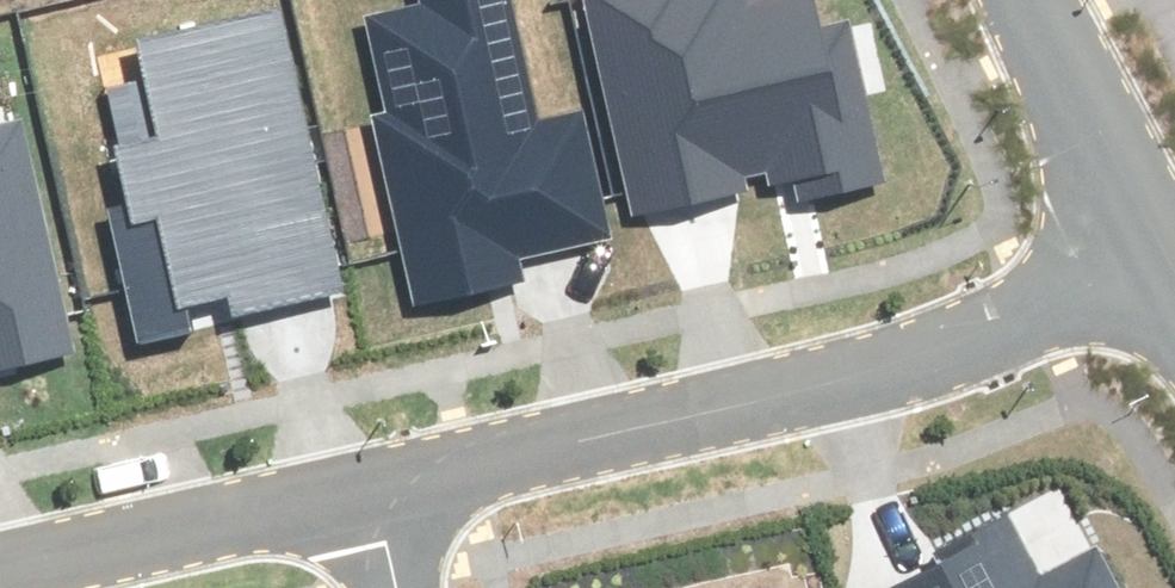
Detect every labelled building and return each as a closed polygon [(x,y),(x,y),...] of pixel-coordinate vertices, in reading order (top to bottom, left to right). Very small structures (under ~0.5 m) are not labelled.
[(510,0),(423,0),(424,3),(365,16),(388,114),(375,118),(418,305),(522,281),(516,256),(606,236),(578,112),(537,121),(510,0)] [(636,213),(797,177),(802,199),(880,181),(844,25),(822,30),(815,0),(761,0),(752,2),(751,0),(587,0),(636,213)] [(237,313),(339,290),(275,12),(139,43),(147,80),(108,89),(134,203),(106,209),(135,336),(189,324),(184,303),(232,292),(237,313)] [(72,353),(20,127),(0,132),(0,370),(72,353)] [(891,587),(1119,587),(1097,547),(1041,578),(1006,514),(941,549),(946,559),(891,587)]
